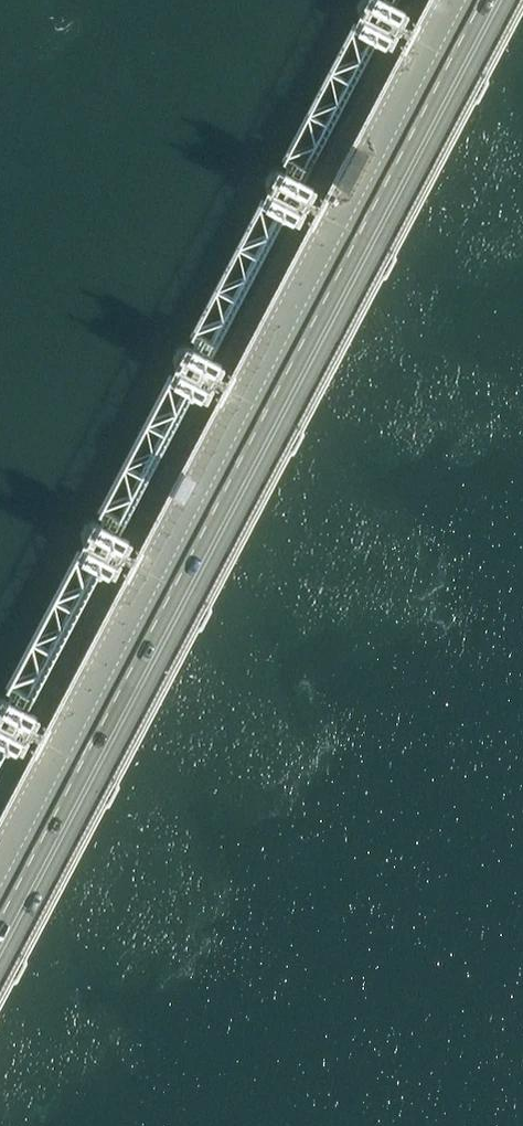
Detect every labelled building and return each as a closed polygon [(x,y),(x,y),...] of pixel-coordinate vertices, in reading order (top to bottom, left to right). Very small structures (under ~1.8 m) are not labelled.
[(390,47),(408,13),(402,11),(403,9),(386,0),(366,0),(352,27),(357,30),(356,32),(383,46),(384,45),(390,47)] [(292,221),(298,224),(316,190),(310,187),(311,185),(284,170),(283,172),(277,170),(260,203),(265,206),(264,208),(292,222),(292,221)] [(200,397),(206,400),(223,365),(218,363),(219,361),(191,346),(190,348),(185,345),(168,379),(173,382),(172,384),(199,398),(200,397)] [(107,573),(113,576),(131,542),(125,539),(126,537),(99,523),(98,524),(93,522),(75,555),(80,558),(79,560),(107,574),(107,573)] [(21,752),(38,718),(33,715),(34,713),(6,698),(5,700),(0,698),(0,743),(14,750),(15,749),(21,752)]
